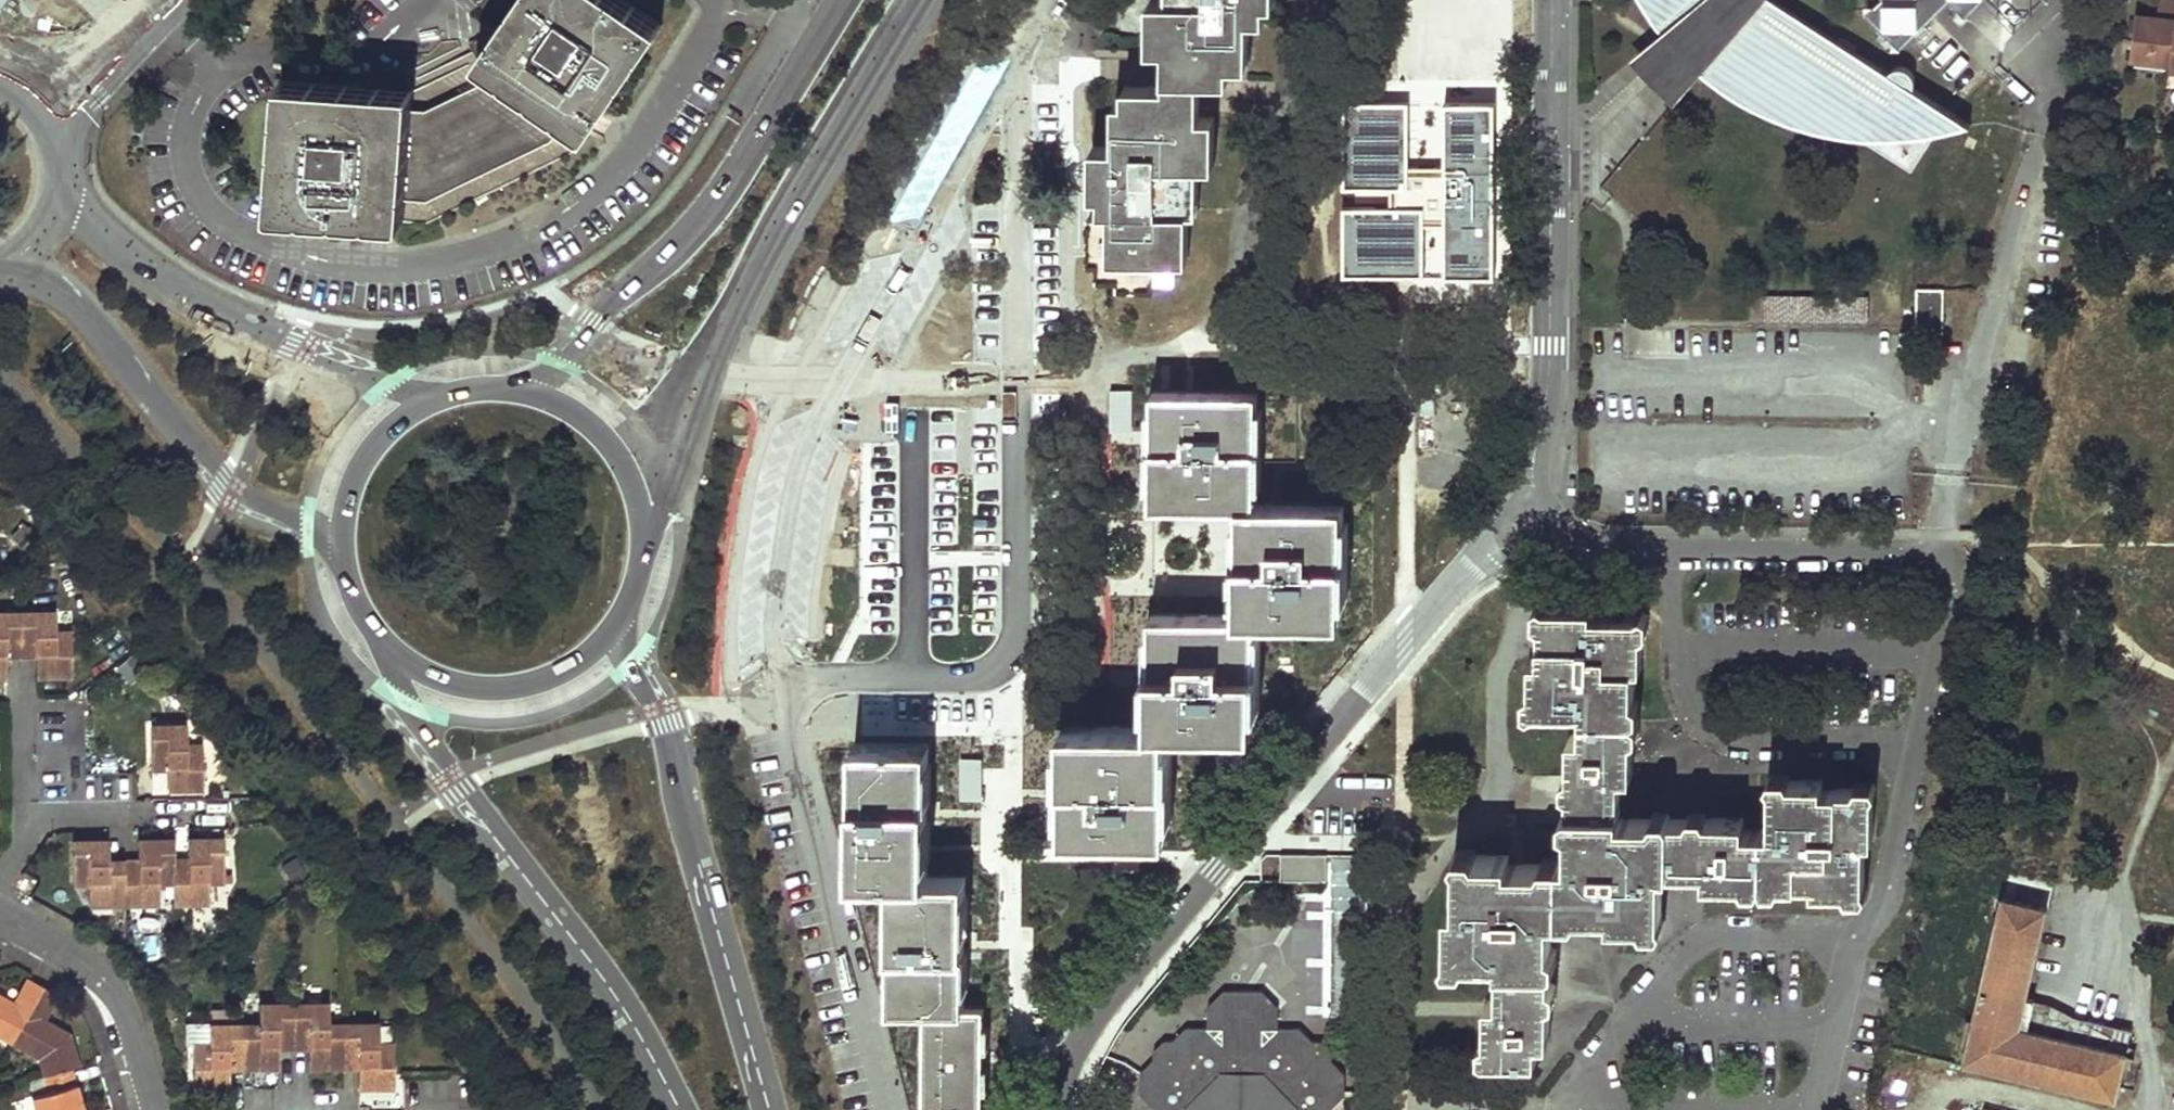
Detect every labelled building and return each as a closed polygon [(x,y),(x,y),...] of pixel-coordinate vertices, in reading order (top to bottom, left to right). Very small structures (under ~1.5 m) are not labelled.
[(279,81),(270,215),(401,225),(405,191),(426,193),(548,134),(560,116),(587,135),(663,26),(626,0),(517,0),(477,59),(497,72),(489,86),(426,115),(410,114),(412,91),(279,81)] [(1119,274),(1119,283),(1156,283),(1157,275),(1178,274),(1178,259),(1178,244),(1187,244),(1188,224),(1179,223),(1178,212),(1188,212),(1188,197),(1197,198),(1197,176),(1189,176),(1189,166),(1197,166),(1204,166),(1205,150),(1213,150),(1214,130),(1204,130),(1204,118),(1198,118),(1198,113),(1198,79),(1215,79),(1228,79),(1228,63),(1239,63),(1239,48),(1248,49),(1248,28),(1239,28),(1239,17),(1249,17),(1265,17),(1265,1),(1265,0),(1177,0),(1167,0),(1158,0),(1158,13),(1149,13),(1148,32),(1157,32),(1157,47),(1165,47),(1165,53),(1164,87),(1149,87),(1123,87),(1123,102),(1123,118),(1113,118),(1113,138),(1123,137),(1122,148),(1113,148),(1100,148),(1099,160),(1090,160),(1090,164),(1090,181),(1100,181),(1100,195),(1099,211),(1099,224),(1090,223),(1090,244),(1099,244),(1099,259),(1099,273),(1119,274)] [(1628,60),(1650,83),(1672,106),(1700,73),(1764,0),(1700,0),(1660,33),(1628,60)] [(1700,0),(1638,0),(1651,20),(1660,33),(1700,0)] [(1886,75),(1770,0),(1764,0),(1700,73),(1724,90),(1759,113),(1793,126),(1830,136),(1867,140),(1902,138),(1930,135),(1946,131),(1967,126),(1911,91),(1886,75)] [(1866,14),(1899,47),(1947,0),(1881,0),(1866,14)] [(1965,18),(1983,0),(1947,0),(1965,18)] [(2155,17),(2135,14),(2129,56),(2170,62),(2173,25),(2173,0),(2157,0),(2155,17)] [(1248,28),(1249,17),(1239,17),(1239,28),(1248,28)] [(1248,63),(1248,49),(1239,48),(1239,63),(1248,63)] [(1894,67),(1888,71),(1886,75),(1911,91),(1913,85),(1913,78),(1911,71),(1907,67),(1901,66),(1894,67)] [(1344,276),(1492,276),(1492,104),(1448,104),(1448,167),(1407,167),(1408,101),(1344,101),(1344,187),(1391,187),(1391,207),(1345,207),(1344,276)] [(1123,118),(1123,102),(1114,102),(1113,118),(1123,118)] [(1214,130),(1214,118),(1204,118),(1204,130),(1214,130)] [(1910,168),(1930,135),(1902,138),(1867,140),(1910,168)] [(1122,148),(1123,137),(1113,138),(1113,148),(1122,148)] [(1099,160),(1100,148),(1090,148),(1090,160),(1099,160)] [(1213,166),(1213,150),(1205,150),(1204,166),(1213,166)] [(1197,176),(1197,166),(1189,166),(1189,176),(1197,176)] [(1100,195),(1100,181),(1090,181),(1090,196),(1100,195)] [(1197,212),(1197,198),(1188,197),(1188,212),(1197,212)] [(1099,224),(1099,211),(1090,213),(1090,223),(1099,224)] [(1188,224),(1188,212),(1178,212),(1179,223),(1188,224)] [(1099,259),(1099,244),(1090,244),(1090,259),(1099,259)] [(1187,259),(1187,244),(1178,244),(1178,259),(1187,259)] [(1941,333),(1942,289),(1915,288),(1914,332),(1941,333)] [(1865,320),(1865,303),(1762,302),(1762,320),(1865,320)] [(1254,504),(1255,393),(1152,392),(1152,504),(1238,504),(1254,504)] [(1341,617),(1342,505),(1254,504),(1238,504),(1237,616),(1254,616),(1341,617)] [(1546,606),(1543,606),(1541,604),(1534,606),(1534,623),(1540,627),(1540,624),(1543,624),(1547,620),(1546,606)] [(1642,634),(1642,633),(1635,629),(1635,615),(1591,615),(1591,606),(1546,606),(1547,620),(1543,624),(1540,624),(1540,627),(1538,658),(1530,658),(1530,690),(1530,692),(1537,692),(1537,710),(1581,711),(1581,718),(1626,718),(1626,701),(1629,700),(1633,700),(1632,699),(1632,666),(1641,666),(1642,634)] [(0,613),(0,677),(6,677),(5,657),(5,649),(19,649),(34,648),(34,656),(35,677),(71,676),(70,633),(54,633),(54,612),(0,613)] [(1647,631),(1648,616),(1641,613),(1635,615),(1635,629),(1642,633),(1642,634),(1647,631)] [(1253,728),(1254,616),(1237,616),(1151,615),(1149,727),(1166,728),(1253,728)] [(34,648),(19,649),(20,657),(34,656),(34,648)] [(19,649),(5,649),(5,657),(20,657),(19,649)] [(1537,710),(1537,692),(1530,692),(1530,690),(1524,693),(1524,709),(1530,712),(1535,710),(1537,710)] [(1637,714),(1638,701),(1632,699),(1633,700),(1629,700),(1626,701),(1626,718),(1633,718),(1637,714)] [(1632,737),(1632,736),(1626,734),(1626,718),(1581,718),(1580,735),(1568,736),(1569,773),(1568,775),(1574,778),(1574,793),(1568,793),(1568,808),(1574,808),(1620,808),(1620,776),(1632,776),(1632,737)] [(1638,721),(1633,718),(1626,718),(1626,734),(1632,736),(1632,737),(1638,734),(1638,721)] [(184,725),(149,726),(150,762),(165,762),(165,770),(165,791),(202,790),(201,746),(185,746),(184,725)] [(1165,839),(1166,728),(1149,727),(1063,727),(1062,838),(1165,839)] [(927,762),(927,746),(854,745),(854,765),(864,765),(864,781),(857,781),(857,782),(858,800),(864,800),(864,822),(857,821),(856,838),(857,841),(863,840),(863,857),(853,858),(853,876),(891,876),(926,877),(926,860),(926,857),(916,857),(916,840),(924,840),(924,821),(926,821),(926,819),(927,803),(927,800),(924,800),(923,781),(916,781),(916,765),(927,764),(927,762)] [(165,762),(150,762),(150,770),(165,770),(165,762)] [(931,762),(927,762),(927,764),(916,765),(916,781),(923,781),(924,800),(927,800),(927,803),(930,802),(931,762)] [(864,781),(864,765),(854,765),(854,783),(857,782),(857,781),(864,781)] [(1574,793),(1574,778),(1568,775),(1569,773),(1563,775),(1562,790),(1568,793),(1574,793)] [(1790,781),(1785,774),(1770,774),(1767,780),(1769,784),(1769,787),(1786,787),(1787,781),(1790,781)] [(1871,841),(1872,797),(1854,796),(1854,789),(1821,789),(1821,781),(1790,781),(1787,781),(1786,787),(1769,787),(1769,830),(1760,830),(1760,877),(1774,876),(1778,883),(1779,883),(1811,883),(1811,892),(1843,892),(1845,892),(1847,885),(1862,885),(1863,840),(1871,841)] [(1875,789),(1872,784),(1856,784),(1854,789),(1854,796),(1872,797),(1872,794),(1875,789)] [(864,822),(864,800),(858,800),(853,800),(853,821),(857,821),(864,822)] [(1670,870),(1671,824),(1655,824),(1654,821),(1652,818),(1620,817),(1620,808),(1574,808),(1574,823),(1568,827),(1568,859),(1559,860),(1559,872),(1559,906),(1574,906),(1576,913),(1578,912),(1610,912),(1610,920),(1642,921),(1644,921),(1645,915),(1661,914),(1662,870),(1670,870)] [(1574,823),(1574,808),(1568,808),(1562,813),(1562,824),(1568,827),(1574,823)] [(1671,824),(1671,818),(1666,812),(1654,812),(1652,818),(1654,821),(1655,824),(1671,824)] [(1704,818),(1705,818),(1702,812),(1689,812),(1687,817),(1690,824),(1701,823),(1704,818)] [(1760,877),(1760,830),(1743,830),(1743,819),(1705,818),(1704,818),(1701,823),(1690,824),(1687,820),(1687,817),(1671,818),(1671,824),(1670,870),(1703,870),(1704,883),(1741,883),(1743,883),(1743,877),(1760,877)] [(929,819),(926,819),(926,821),(924,821),(924,840),(916,840),(916,857),(926,857),(926,860),(929,859),(929,819)] [(863,857),(863,840),(857,841),(856,838),(853,838),(853,858),(863,857)] [(106,841),(71,842),(72,885),(87,885),(88,905),(156,903),(156,884),(171,884),(172,904),(208,903),(207,884),(222,883),(221,839),(185,840),(186,861),(186,868),(171,868),(171,861),(171,840),(135,841),(136,861),(136,869),(121,869),(107,869),(107,862),(106,841)] [(1475,856),(1476,856),(1473,850),(1457,851),(1453,856),(1457,860),(1457,863),(1474,863),(1475,856)] [(1325,882),(1324,856),(1279,856),(1279,883),(1325,882)] [(1559,906),(1559,872),(1545,872),(1542,865),(1509,864),(1509,856),(1476,856),(1475,856),(1474,863),(1457,863),(1457,907),(1449,908),(1448,952),(1462,953),(1465,959),(1467,959),(1499,959),(1499,968),(1543,969),(1543,954),(1548,951),(1551,917),(1559,918),(1559,906)] [(1559,872),(1559,860),(1545,859),(1542,865),(1545,872),(1559,872)] [(965,893),(964,877),(926,877),(891,876),(891,895),(901,895),(901,911),(895,912),(895,932),(901,932),(901,953),(893,952),(894,969),(894,972),(901,971),(901,988),(890,988),(890,1007),(925,1008),(964,1009),(964,991),(964,988),(953,988),(953,971),(960,972),(961,953),(964,952),(964,950),(965,934),(965,932),(961,932),(961,913),(954,913),(954,896),(965,896),(965,893)] [(1774,876),(1760,877),(1759,884),(1762,888),(1777,888),(1779,883),(1778,883),(1774,876)] [(1759,884),(1760,877),(1743,877),(1743,883),(1741,883),(1743,889),(1756,889),(1759,884)] [(1862,887),(1862,885),(1847,885),(1845,892),(1843,892),(1845,897),(1862,896),(1865,892),(1862,887)] [(968,893),(965,893),(965,896),(954,896),(954,913),(961,913),(961,932),(965,932),(965,934),(967,933),(968,893)] [(901,911),(901,895),(891,895),(891,914),(895,912),(901,911)] [(2115,1098),(2131,1029),(2087,1019),(2086,1023),(2081,1042),(2026,1029),(2033,1002),(2025,1000),(2046,909),(2001,899),(1963,1063),(2115,1098)] [(1578,912),(1576,913),(1574,906),(1559,906),(1559,918),(1575,918),(1578,912)] [(1363,1018),(1363,911),(1322,912),(1323,1017),(1363,1018)] [(1663,922),(1661,914),(1645,915),(1644,921),(1642,921),(1644,927),(1661,926),(1663,922)] [(901,953),(901,932),(895,932),(890,932),(890,952),(893,952),(901,953)] [(967,949),(964,950),(964,952),(961,953),(960,972),(953,971),(953,988),(964,988),(964,991),(966,991),(967,949)] [(1555,964),(1556,953),(1548,951),(1543,954),(1543,969),(1550,969),(1555,964)] [(1467,959),(1465,959),(1462,953),(1448,952),(1445,958),(1448,964),(1464,964),(1467,959)] [(1549,984),(1550,969),(1543,969),(1499,968),(1498,1001),(1487,1001),(1487,1040),(1487,1042),(1492,1043),(1492,1058),(1538,1059),(1538,1041),(1549,1041),(1550,1004),(1550,1002),(1546,1000),(1543,998),(1543,987),(1549,984)] [(901,988),(901,971),(894,972),(894,969),(890,969),(890,988),(901,988)] [(77,1068),(84,1065),(75,1033),(50,1019),(63,994),(32,978),(19,1002),(0,992),(0,1035),(44,1058),(53,1092),(36,1097),(40,1109),(89,1109),(77,1068)] [(1555,1000),(1555,988),(1549,984),(1543,987),(1543,998),(1550,1002),(1550,1004),(1555,1000)] [(1277,1030),(1277,1008),(1261,993),(1222,993),(1207,1008),(1207,1029),(1222,1046),(1262,1045),(1277,1030)] [(2081,1042),(2086,1023),(2050,1006),(2033,1002),(2026,1029),(2081,1042)] [(207,1045),(191,1045),(192,1090),(228,1089),(227,1069),(227,1061),(241,1061),(241,1069),(278,1069),(278,1048),(277,1040),(292,1040),(306,1040),(306,1047),(307,1068),(342,1068),(342,1061),(357,1061),(357,1068),(357,1089),(393,1088),(392,1045),(377,1045),(377,1024),(326,1025),(326,1005),(257,1006),(257,1025),(207,1026),(207,1045)] [(982,1009),(964,1009),(925,1008),(924,1109),(953,1109),(982,1109),(982,1009)] [(1344,1097),(1344,1075),(1330,1062),(1331,1053),(1321,1043),(1311,1042),(1298,1029),(1277,1030),(1262,1045),(1222,1046),(1207,1029),(1185,1030),(1172,1043),(1162,1042),(1152,1052),(1153,1061),(1139,1075),(1139,1096),(1152,1109),(1331,1109),(1344,1097)] [(1492,1058),(1492,1043),(1487,1042),(1487,1040),(1479,1043),(1480,1054),(1485,1058),(1492,1058)] [(241,1061),(227,1061),(227,1069),(241,1069),(241,1061)] [(1980,1100),(1977,1109),(2019,1109),(1980,1100)]
